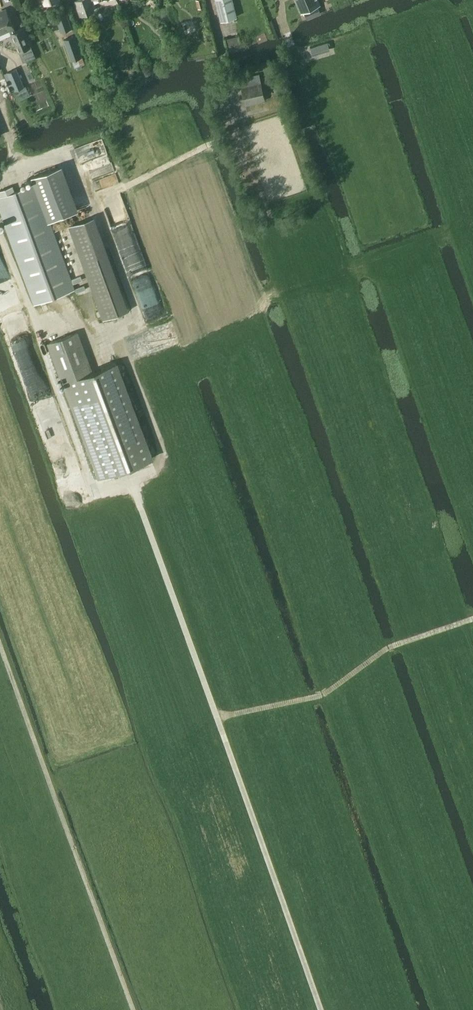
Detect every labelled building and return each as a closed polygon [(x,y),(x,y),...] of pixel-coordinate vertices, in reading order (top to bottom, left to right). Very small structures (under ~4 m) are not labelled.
[(95,10),(91,0),(74,0),(80,16),(95,10)] [(233,0),(216,0),(221,21),(237,17),(233,0)] [(302,12),(304,11),(317,5),(319,4),(318,0),(297,0),(302,12)] [(30,46),(23,29),(15,32),(7,11),(0,14),(0,34),(10,29),(12,33),(19,50),(30,46)] [(61,32),(72,28),(67,13),(56,17),(61,32)] [(82,57),(75,35),(64,39),(71,61),(72,60),(75,67),(85,63),(83,57),(82,57)] [(15,90),(24,86),(17,68),(7,72),(15,90)] [(118,70),(109,70),(109,80),(118,80),(118,70)] [(239,78),(246,105),(266,101),(260,74),(239,78)] [(73,289),(35,184),(14,191),(13,187),(0,190),(0,194),(1,196),(0,196),(0,205),(35,303),(73,289)] [(91,219),(69,226),(102,319),(127,310),(106,251),(103,252),(91,219)] [(50,342),(100,477),(152,458),(116,362),(92,371),(77,332),(50,342)]
